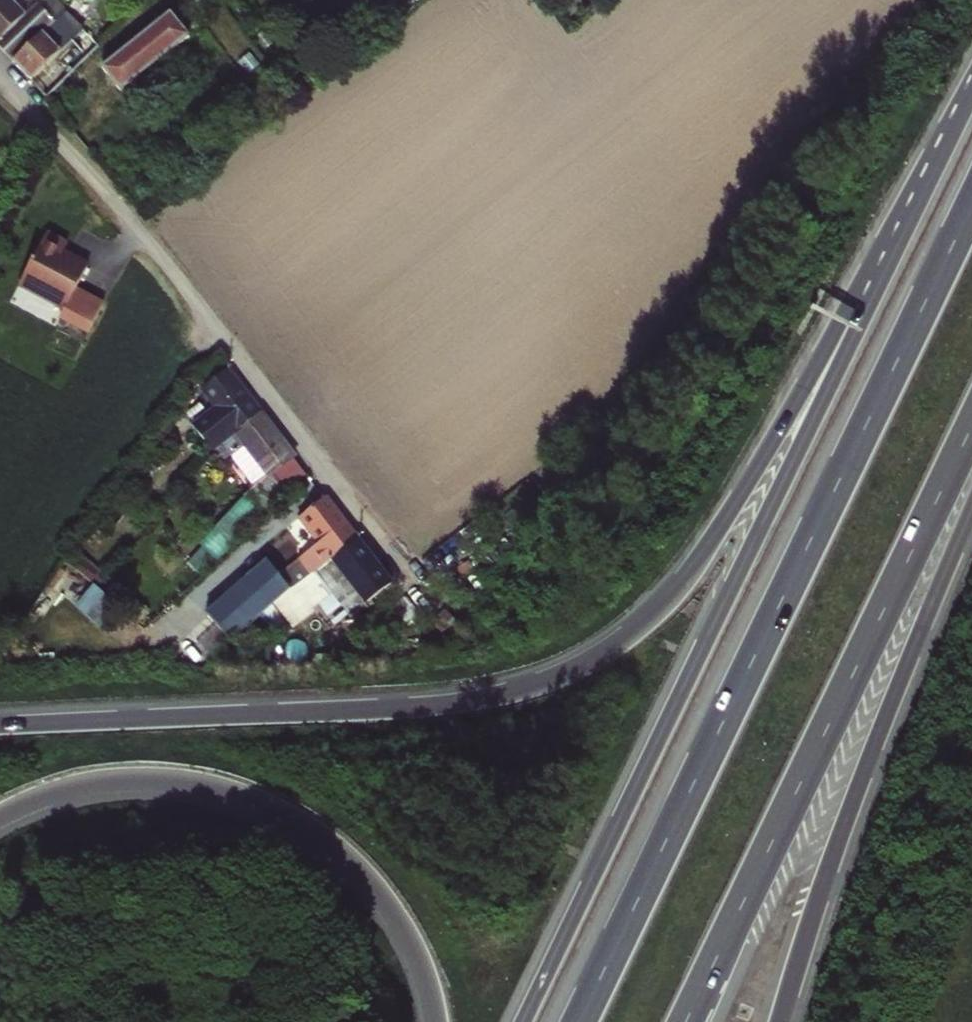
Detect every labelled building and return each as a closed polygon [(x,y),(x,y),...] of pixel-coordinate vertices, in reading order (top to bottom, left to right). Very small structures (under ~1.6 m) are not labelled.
[(0,2),(0,48),(12,60),(54,21),(34,0),(2,0),(0,2)] [(12,60),(30,80),(111,2),(109,0),(94,0),(63,30),(54,21),(12,60)] [(54,21),(66,9),(71,4),(67,0),(34,0),(54,21)] [(54,21),(63,30),(94,0),(86,0),(71,14),(66,9),(54,21)] [(170,9),(103,68),(123,91),(190,32),(170,9)] [(27,272),(73,296),(96,253),(81,245),(79,249),(69,243),(75,230),(55,219),(27,272)] [(260,412),(227,368),(203,387),(217,406),(193,425),(213,449),(216,446),(260,412)] [(260,412),(216,446),(224,456),(228,453),(243,442),(268,474),(269,475),(271,474),(294,455),(260,412)] [(247,498),(266,515),(288,493),(271,474),(269,475),(268,474),(243,442),(228,453),(253,487),(244,495),(247,498)] [(357,537),(325,495),(300,516),(321,542),(298,559),(311,574),(357,537)] [(189,560),(203,573),(266,515),(247,498),(189,560)] [(350,614),(392,582),(357,537),(311,574),(291,589),(274,604),(292,625),(332,592),(350,614)] [(311,574),(298,559),(279,574),(291,589),(311,574)] [(206,613),(231,642),(274,604),(291,589),(279,574),(268,560),(206,613)] [(117,606),(94,585),(77,605),(101,625),(117,606)]
